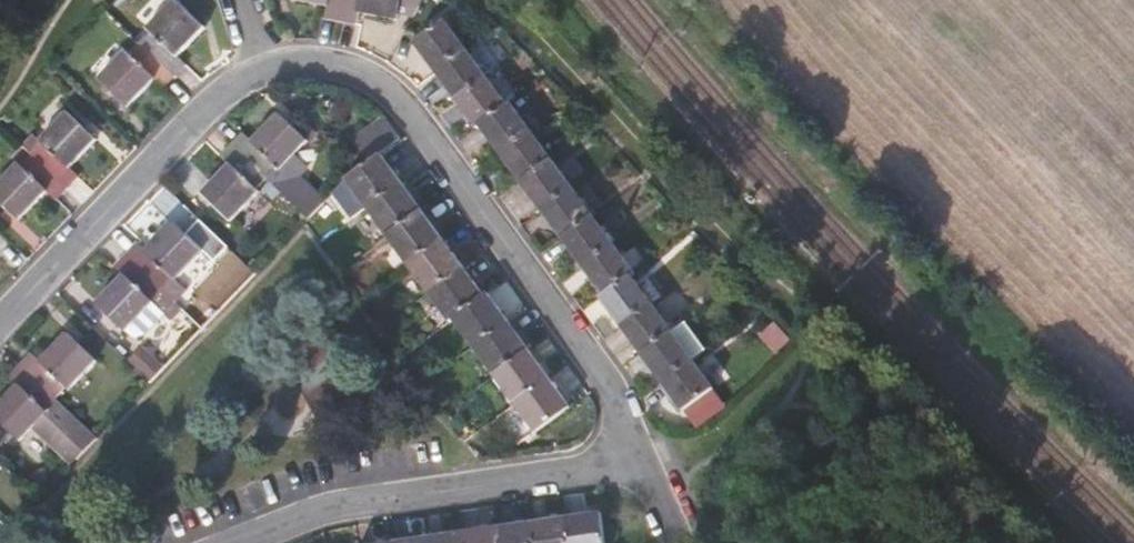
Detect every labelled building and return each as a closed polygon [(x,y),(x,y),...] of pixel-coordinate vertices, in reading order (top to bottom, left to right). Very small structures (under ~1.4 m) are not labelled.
[(283,0),(322,8),(320,19),(335,22),(339,0),(283,0)] [(349,26),(352,14),(391,22),(396,0),(339,0),(335,22),(349,26)] [(170,2),(141,32),(145,35),(135,46),(168,78),(178,68),(169,60),(198,30),(170,2)] [(432,75),(462,52),(441,24),(411,46),(432,75)] [(123,57),(120,54),(93,82),(121,110),(148,82),(156,90),(168,78),(135,46),(123,57)] [(452,102),(482,81),(462,52),(432,75),(452,102)] [(482,81),(452,102),(473,131),(476,128),(503,109),(482,81)] [(497,157),(527,134),(507,106),(503,109),(476,128),(497,157)] [(62,114),(35,143),(38,146),(28,157),(61,190),(71,179),(63,171),(90,142),(62,114)] [(354,133),(368,158),(403,139),(389,114),(354,133)] [(262,181),(272,171),(274,173),(302,144),(273,116),(246,145),(237,137),(227,147),(262,181)] [(517,184),(548,162),(527,134),(497,157),(517,184)] [(196,197),(225,224),(252,195),(250,193),(262,181),(227,147),(215,160),(224,168),(196,197)] [(362,210),(397,185),(376,156),(341,182),(362,210)] [(41,193),(50,201),(61,190),(28,157),(16,169),(13,166),(0,180),(0,208),(14,222),(41,193)] [(538,213),(568,191),(548,162),(517,184),(538,213)] [(418,213),(397,185),(362,210),(383,238),(418,213)] [(559,241),(589,219),(568,191),(538,213),(559,241)] [(439,242),(418,213),(383,238),(404,267),(439,242)] [(580,270),(610,247),(589,219),(559,241),(580,270)] [(121,258),(155,291),(165,281),(168,283),(195,255),(167,227),(139,256),(130,248),(121,258)] [(460,270),(439,242),(404,267),(425,295),(460,270)] [(610,247),(580,270),(601,298),(627,278),(631,276),(610,247)] [(109,271),(118,279),(91,307),(119,335),(120,333),(146,306),(143,304),(155,291),(121,258),(109,271)] [(460,270),(425,295),(446,323),(449,321),(480,298),(460,270)] [(617,328),(647,306),(627,278),(601,298),(597,300),(617,328)] [(165,281),(155,291),(169,305),(180,294),(168,283),(165,281)] [(169,305),(155,291),(143,304),(146,306),(120,333),(128,341),(139,337),(169,305)] [(449,321),(470,349),(504,324),(483,296),(480,298),(449,321)] [(638,356),(668,335),(647,306),(617,328),(638,356)] [(470,349),(490,377),(525,352),(504,324),(470,349)] [(659,385),(689,363),(668,335),(638,356),(659,385)] [(63,394),(90,365),(61,338),(35,366),(26,357),(15,369),(49,402),(60,391),(63,394)] [(490,377),(511,405),(545,380),(525,352),(490,377)] [(679,413),(710,392),(689,363),(659,385),(679,413)] [(4,380),(13,389),(0,403),(0,431),(14,444),(26,432),(42,416),(38,413),(49,402),(15,369),(4,380)] [(566,409),(545,380),(511,405),(531,434),(566,409)] [(42,416),(26,432),(37,444),(49,445),(69,464),(91,442),(49,402),(38,413),(42,416)] [(42,486),(33,476),(21,487),(31,497),(42,486)] [(565,542),(600,542),(596,516),(562,521),(565,542)] [(562,521),(527,526),(529,542),(565,542),(562,521)] [(527,526),(492,531),(494,542),(529,542),(527,526)] [(457,536),(458,542),(494,542),(492,531),(457,536)]
